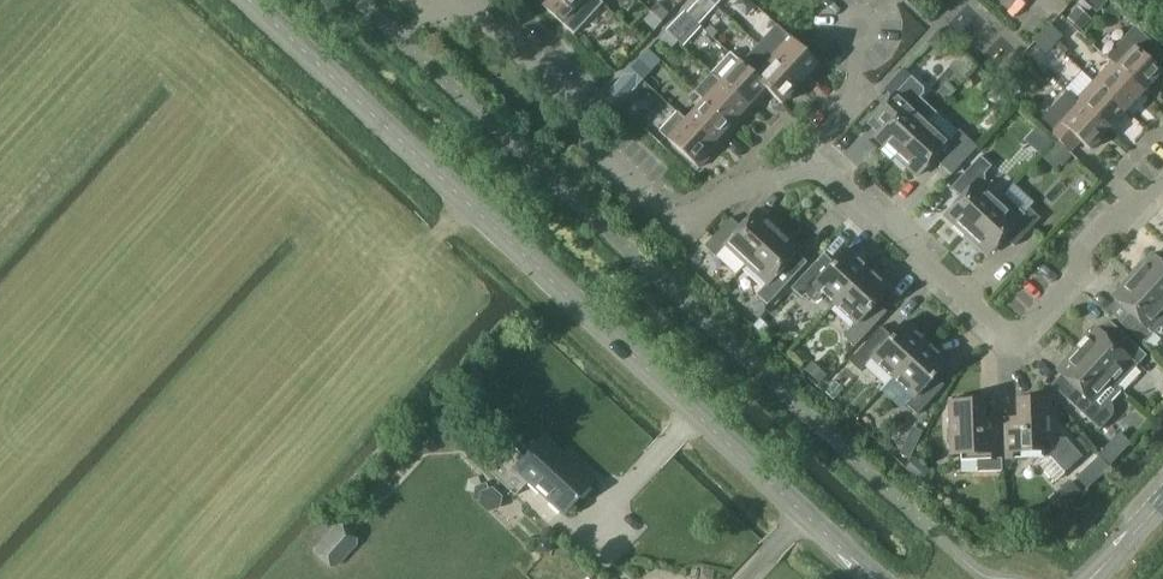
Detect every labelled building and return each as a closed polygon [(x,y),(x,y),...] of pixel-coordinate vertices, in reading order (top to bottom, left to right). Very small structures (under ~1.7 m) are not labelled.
[(565,26),(579,40),(585,32),(571,19),(589,0),(548,0),(543,5),(565,26)] [(710,13),(716,7),(708,0),(698,0),(697,1),(710,13)] [(670,14),(656,2),(649,10),(662,22),(670,14)] [(1067,19),(1081,32),(1092,20),(1078,7),(1067,19)] [(641,19),(654,31),(662,22),(649,10),(641,19)] [(697,26),(682,12),(664,31),(677,43),(679,45),(697,26)] [(757,45),(800,83),(818,64),(775,25),(757,45)] [(1162,33),(1162,32),(1155,25),(1147,33),(1156,41),(1162,33)] [(1042,34),(1052,44),(1060,36),(1049,26),(1042,34)] [(1153,45),(1134,28),(1105,58),(1110,63),(1115,67),(1114,67),(1142,93),(1142,94),(1146,98),(1162,79),(1162,55),(1153,45)] [(658,38),(671,50),(677,43),(664,31),(658,38)] [(1052,44),(1042,34),(1034,42),(1045,52),(1052,44)] [(800,83),(757,45),(740,64),(751,74),(750,74),(769,92),(768,93),(780,104),(800,83)] [(647,49),(638,59),(649,70),(659,60),(647,49)] [(630,69),(641,79),(648,71),(637,61),(630,69)] [(738,62),(720,81),(719,82),(751,111),(768,93),(769,92),(750,74),(751,74),(740,64),(738,62)] [(1125,111),(1142,94),(1142,93),(1114,67),(1115,67),(1110,63),(1093,81),(1125,111)] [(619,103),(621,101),(641,79),(630,69),(607,93),(619,103)] [(694,92),(703,100),(702,100),(734,129),(751,111),(719,82),(720,81),(711,73),(694,92)] [(923,87),(922,87),(910,76),(880,109),(891,118),(874,137),(895,156),(936,112),(920,98),(923,94),(924,93),(924,91),(924,90),(924,89),(923,88),(923,87)] [(1125,111),(1093,81),(1075,100),(1107,130),(1125,111)] [(1069,151),(1079,141),(1089,150),(1107,130),(1075,100),(1066,91),(1037,122),(1069,151)] [(734,129),(702,100),(685,119),(716,148),(734,129)] [(658,131),(666,138),(698,168),(716,148),(685,119),(677,111),(658,131)] [(958,129),(956,131),(936,112),(895,156),(917,176),(933,158),(951,175),(978,147),(958,129)] [(1069,154),(1055,142),(1042,156),(1056,168),(1069,154)] [(980,155),(972,164),(951,187),(961,197),(945,215),(966,234),(999,200),(998,199),(985,187),(985,174),(991,166),(980,155)] [(999,200),(966,234),(988,255),(1004,237),(1014,246),(1040,218),(1030,208),(1024,214),(1003,194),(998,199),(999,200)] [(746,264),(779,229),(757,209),(740,227),(730,217),(704,245),(716,256),(726,245),(746,264)] [(791,259),(800,248),(779,229),(746,264),(767,283),(757,294),(768,304),(801,268),(791,259)] [(815,302),(823,293),(835,304),(868,268),(847,248),(828,268),(818,259),(791,287),(803,298),(806,294),(815,302)] [(1152,253),(1132,275),(1162,303),(1162,264),(1152,253)] [(868,268),(835,304),(855,323),(843,335),(855,346),(881,318),(871,308),(890,288),(868,268)] [(1132,275),(1113,295),(1131,312),(1121,323),(1143,344),(1162,323),(1162,303),(1132,275)] [(893,377),(926,342),(904,322),(886,342),(875,332),(849,361),(860,371),(872,358),(893,377)] [(1076,349),(1117,387),(1147,355),(1114,325),(1105,335),(1097,327),(1076,349)] [(926,342),(893,377),(913,396),(906,404),(917,414),(939,391),(929,382),(947,362),(926,342)] [(1117,387),(1076,349),(1056,370),(1061,374),(1051,384),(1091,421),(1120,390),(1117,387)] [(805,369),(819,382),(826,375),(812,362),(805,369)] [(1066,438),(1051,438),(1050,397),(1019,398),(1019,424),(1006,424),(1007,458),(1022,458),(1021,451),(1050,450),(1051,457),(1065,473),(1083,456),(1066,438)] [(981,459),(997,458),(995,425),(981,425),(980,400),(949,401),(951,454),(981,453),(981,459)] [(438,409),(429,418),(447,434),(455,425),(438,409)] [(923,431),(912,426),(899,454),(910,459),(923,431)] [(564,515),(593,484),(544,438),(525,459),(511,445),(488,470),(516,497),(530,483),(564,515)] [(1110,466),(1119,456),(1109,446),(1100,456),(1110,466)] [(1100,456),(1086,471),(1094,479),(1109,465),(1100,456)] [(468,480),(466,490),(475,492),(473,499),(487,502),(489,490),(487,483),(482,485),(479,476),(468,480)] [(1049,499),(1062,512),(1083,493),(1070,479),(1049,499)] [(340,527),(319,551),(335,565),(356,542),(340,527)] [(549,539),(537,540),(537,552),(549,551),(549,539)]
